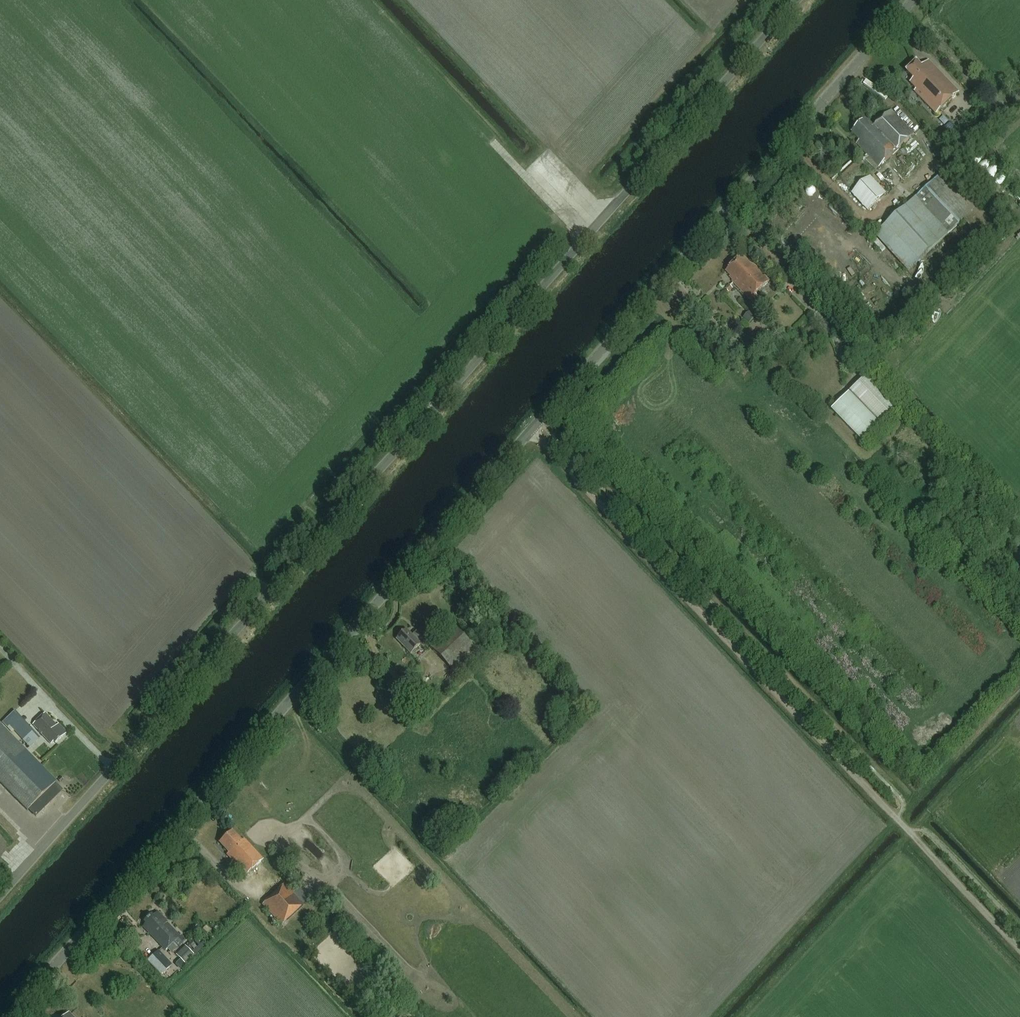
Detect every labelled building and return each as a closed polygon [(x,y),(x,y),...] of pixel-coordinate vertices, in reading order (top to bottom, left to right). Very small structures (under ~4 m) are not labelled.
[(936,115),(959,93),(928,61),(922,68),(917,63),(907,72),(914,80),(910,84),(916,90),(915,92),(936,115)] [(879,168),(914,135),(891,111),(873,127),(866,120),(852,133),(860,141),(857,144),(879,168)] [(916,198),(875,236),(908,273),(949,235),(964,222),(983,244),(1005,224),(974,190),(970,192),(949,169),(916,198)] [(870,178),(852,195),(868,211),(885,195),(870,178)] [(750,300),(769,282),(755,267),(750,265),(742,257),(726,272),(734,280),(732,282),(750,300)] [(744,319),(752,323),(757,315),(749,311),(744,319)] [(883,425),(900,409),(867,376),(850,392),(883,425)] [(864,445),(883,425),(850,392),(831,411),(864,445)] [(451,624),(429,646),(459,676),(481,654),(466,640),(469,637),(464,631),(461,634),(451,624)] [(399,637),(396,640),(410,655),(421,645),(420,644),(424,640),(416,632),(412,636),(406,630),(403,632),(401,632),(400,633),(399,635),(399,637)] [(23,740),(34,729),(14,710),(3,721),(23,740)] [(55,743),(66,734),(58,726),(57,727),(50,720),(48,721),(44,716),(33,725),(51,744),(54,742),(55,743)] [(62,792),(55,785),(56,783),(0,726),(0,783),(27,812),(29,810),(36,817),(62,792)] [(245,877),(263,860),(244,840),(241,842),(232,832),(219,843),(229,853),(227,855),(232,861),(231,861),(245,877)] [(305,918),(313,910),(306,902),(303,905),(284,885),(262,905),(281,926),(287,921),(291,925),(302,915),(305,918)] [(165,951),(180,937),(164,921),(165,921),(157,913),(153,917),(151,915),(144,922),(146,925),(143,928),(165,951)] [(193,955),(185,947),(176,955),(185,964),(193,955)] [(172,965),(158,951),(147,961),(161,976),(172,965)]
